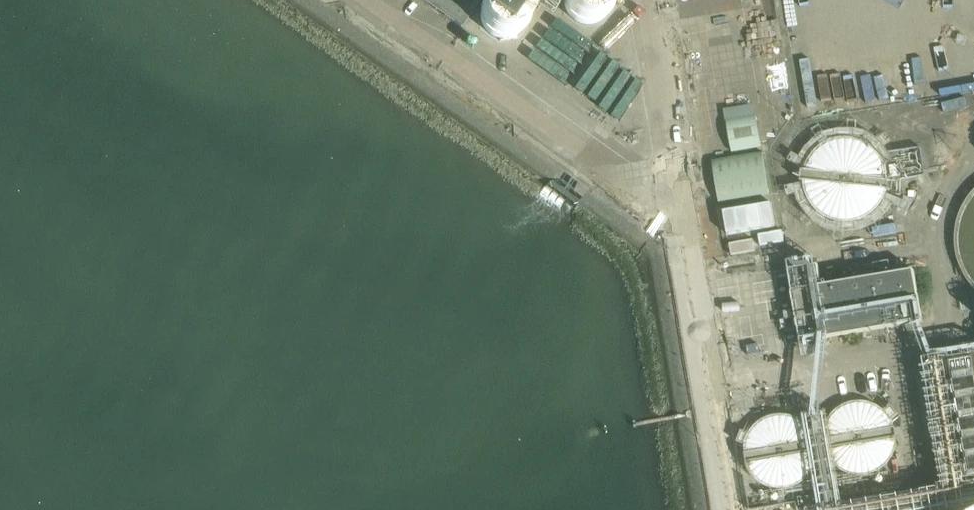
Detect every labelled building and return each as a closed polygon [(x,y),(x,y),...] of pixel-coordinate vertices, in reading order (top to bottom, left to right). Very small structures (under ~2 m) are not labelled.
[(463,29),(484,0),(422,0),(463,29)] [(498,7),(494,16),(494,26),(498,39),(510,48),(523,51),(537,43),(545,33),(547,20),(549,14),(576,11),(578,21),(588,28),(600,35),(615,31),(624,25),(630,9),(629,0),(504,0),(498,7)] [(756,117),(727,121),(732,153),(761,148),(756,117)] [(803,172),(807,202),(825,219),(851,223),(874,209),(883,194),(882,167),(866,147),(842,140),(819,148),(803,172)] [(763,151),(712,159),(717,203),(770,195),(763,151)] [(801,343),(923,322),(915,271),(822,287),(819,266),(789,271),(801,343)] [(937,361),(938,366),(923,369),(944,488),(973,483),(973,355),(937,361)] [(821,429),(825,459),(843,475),(869,479),(892,466),(901,450),(900,424),(884,404),(860,397),(837,404),(821,429)] [(821,452),(821,451),(820,444),(818,436),(813,429),(808,423),(803,419),(795,415),(787,413),(780,413),(772,414),(767,416),(760,420),(754,425),(749,432),(746,437),(745,444),(744,452),(745,460),(747,466),(751,474),(756,479),(762,484),(770,487),(778,489),(785,489),(792,488),(799,486),(805,482),(810,478),(815,471),(818,465),(820,458),(821,452)]
